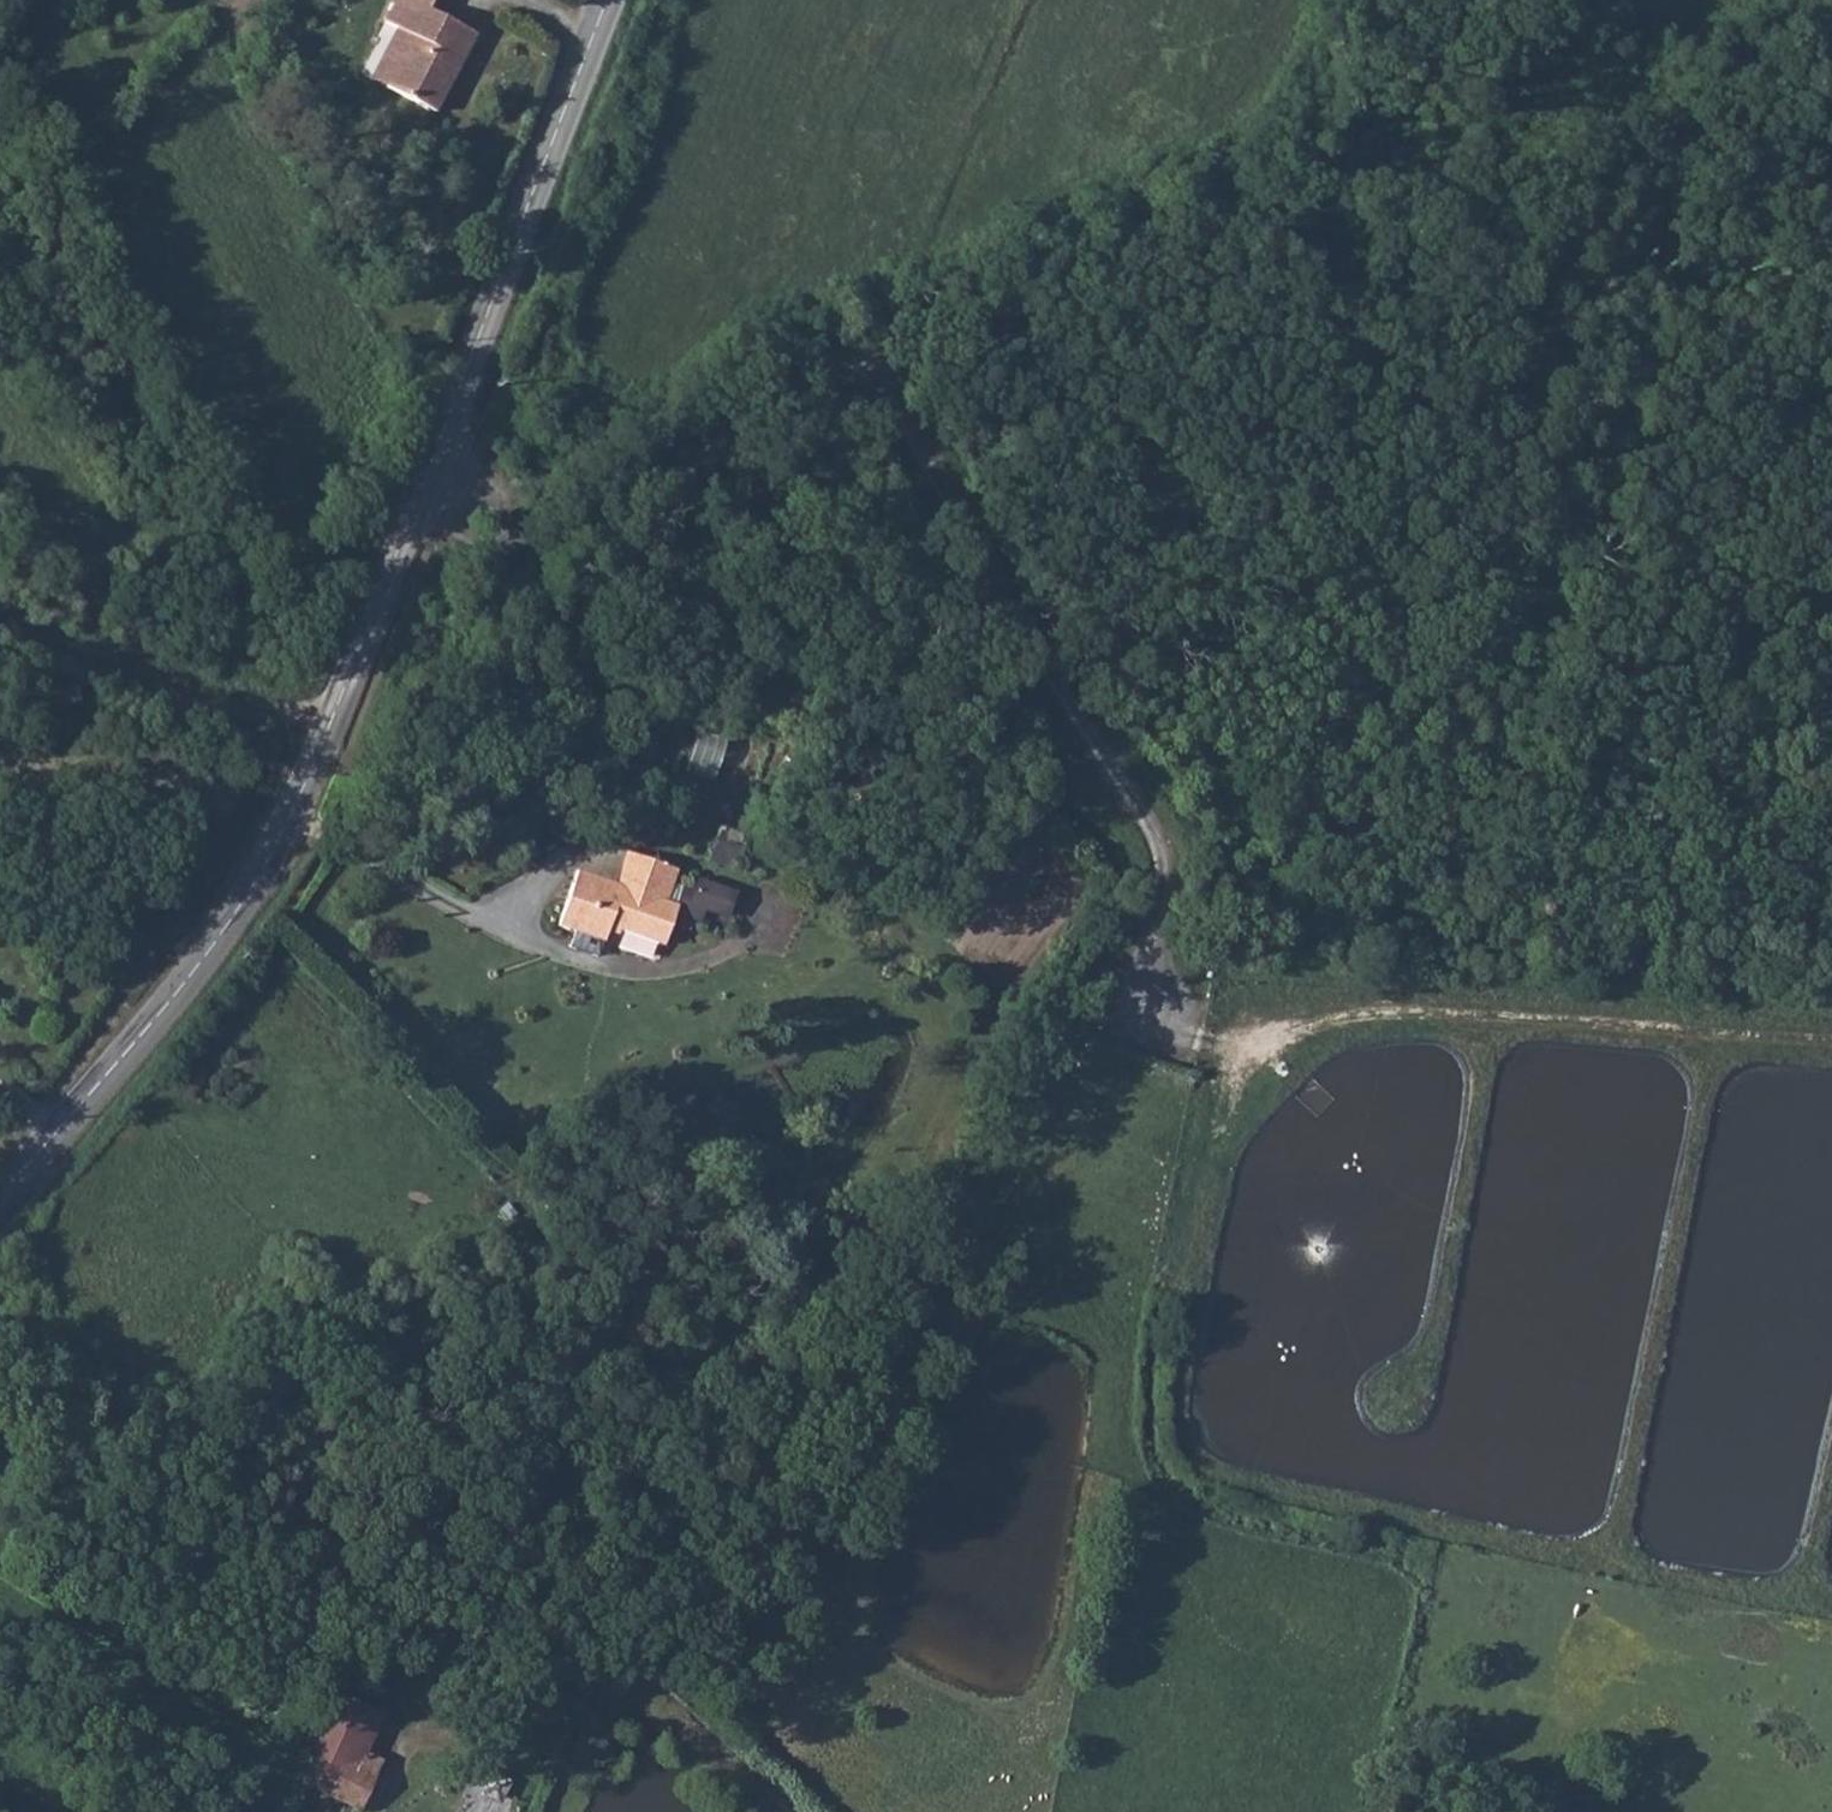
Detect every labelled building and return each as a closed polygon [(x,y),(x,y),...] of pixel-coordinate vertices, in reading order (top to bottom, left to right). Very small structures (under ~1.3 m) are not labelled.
[(429,110),(474,32),(425,5),(428,0),(391,0),(382,17),(390,21),(407,32),(378,83),(429,110)] [(718,779),(726,736),(695,730),(687,773),(718,779)] [(567,862),(547,917),(592,934),(597,920),(652,940),(665,906),(690,916),(695,904),(716,911),(725,886),(691,874),(687,886),(674,881),(667,901),(655,896),(667,864),(617,845),(604,877),(567,862)] [(311,1726),(323,1731),(364,1748),(376,1720),(320,1696),(311,1726)] [(364,1748),(323,1731),(303,1779),(344,1796),(364,1748)] [(364,1748),(344,1796),(361,1802),(380,1755),(364,1748)]
